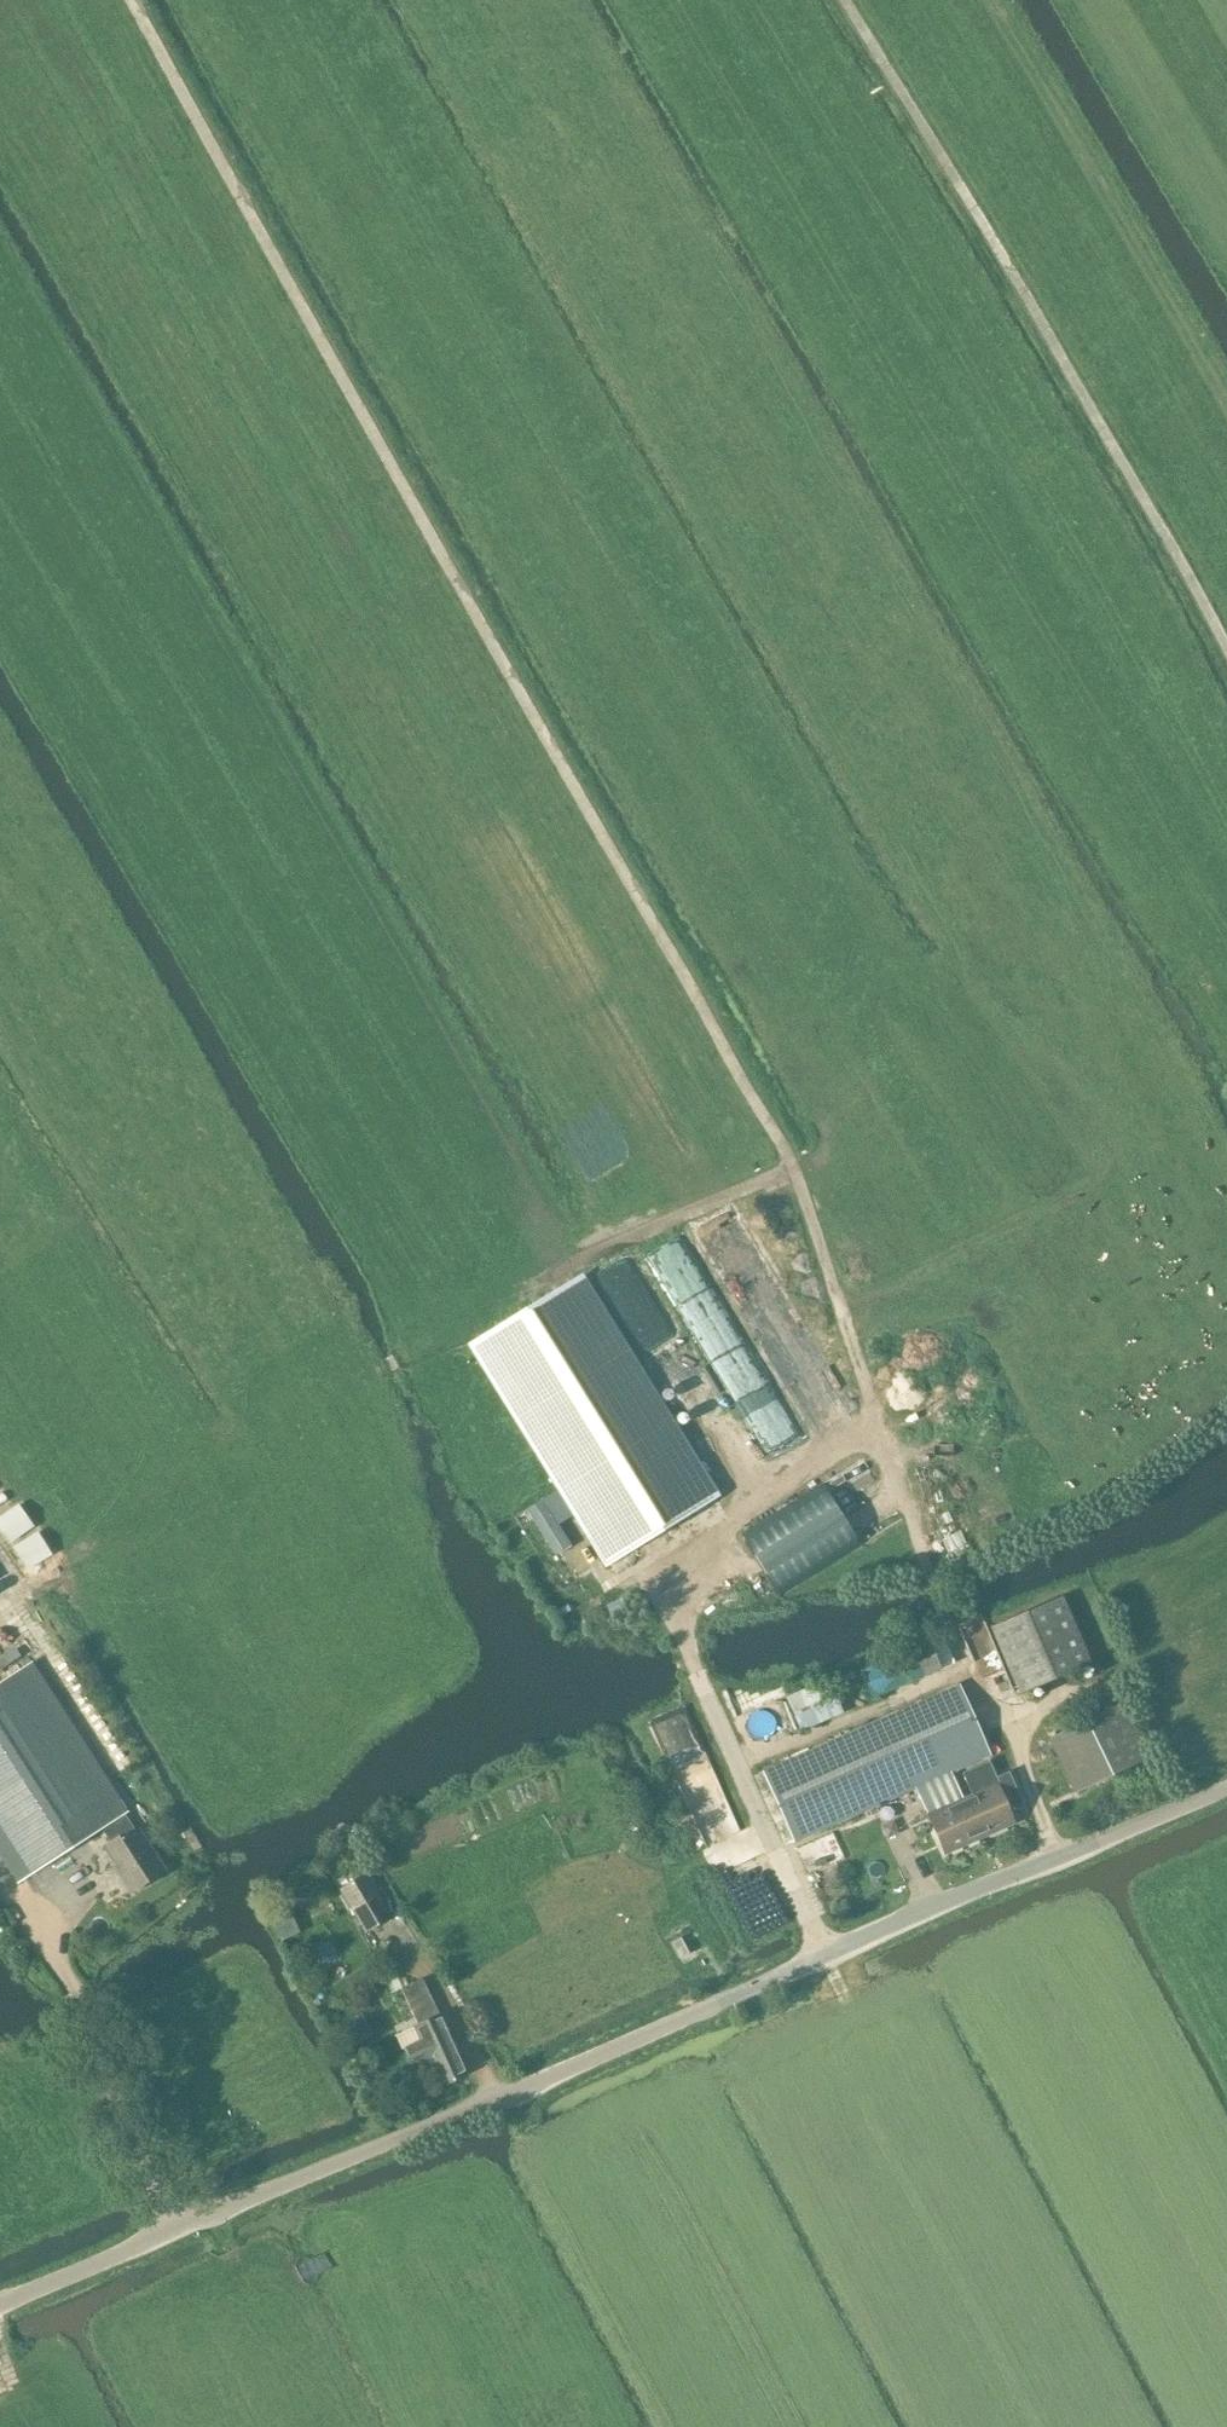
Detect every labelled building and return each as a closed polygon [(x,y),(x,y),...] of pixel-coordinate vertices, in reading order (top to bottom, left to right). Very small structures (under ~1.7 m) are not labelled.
[(478,1337),(606,1561),(715,1506),(580,1280),(578,1281),(478,1337)] [(566,1554),(582,1544),(544,1470),(525,1479),(566,1554)] [(826,1485),(741,1535),(777,1597),(862,1547),(826,1485)] [(1020,1693),(1091,1663),(1063,1596),(991,1626),(1020,1693)] [(873,1698),(940,1669),(928,1642),(861,1671),(873,1698)] [(155,1876),(165,1869),(139,1828),(135,1830),(124,1813),(128,1811),(32,1662),(0,1683),(0,1854),(18,1882),(101,1828),(110,1842),(104,1846),(116,1866),(114,1867),(130,1892),(155,1876)] [(794,1841),(990,1755),(959,1684),(763,1771),(794,1841)] [(1147,1758),(1121,1704),(1049,1738),(1074,1792),(1147,1758)] [(971,1793),(962,1798),(967,1812),(979,1807),(989,1833),(1014,1822),(1008,1809),(1023,1803),(1009,1771),(997,1777),(990,1760),(961,1772),(971,1793)] [(944,1853),(989,1833),(979,1807),(967,1812),(962,1798),(926,1813),(944,1853)] [(352,1854),(329,1870),(339,1884),(362,1869),(361,1867),(352,1855),(352,1854)] [(390,1916),(365,1873),(341,1888),(366,1930),(390,1916)] [(297,1933),(285,1908),(269,1915),(281,1940),(297,1933)] [(681,1937),(671,1943),(679,1959),(689,1953),(681,1937)] [(431,1997),(411,2006),(421,2026),(441,2018),(431,1997)] [(422,2038),(403,2047),(413,2067),(431,2058),(443,2084),(467,2073),(446,2027),(445,2027),(441,2018),(421,2026),(425,2035),(421,2037),(422,2038)]
